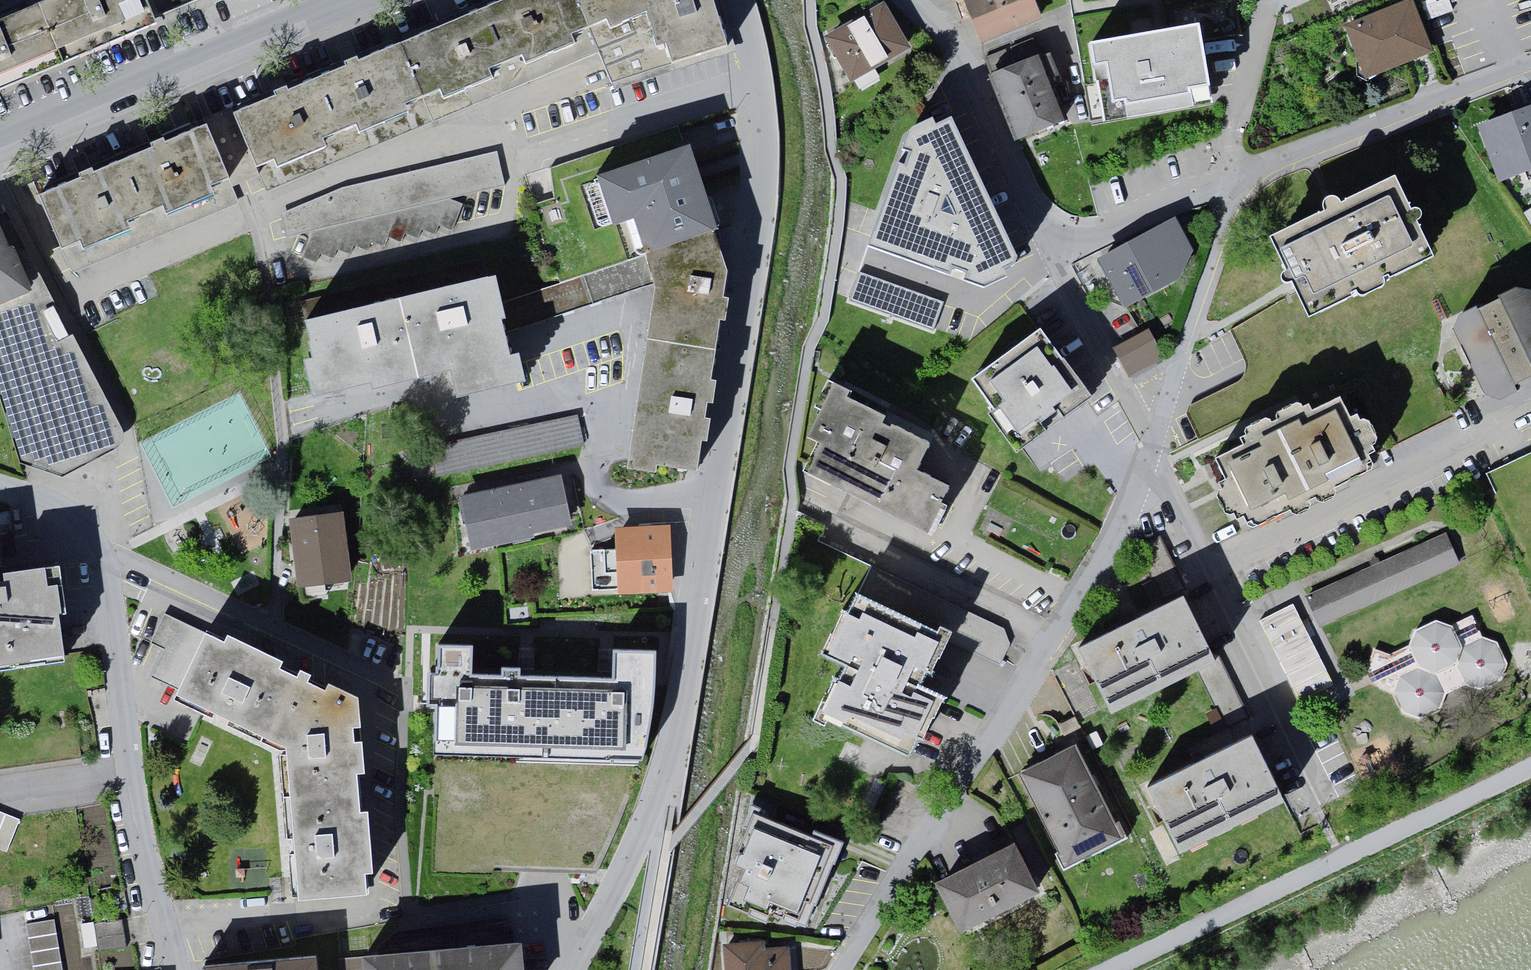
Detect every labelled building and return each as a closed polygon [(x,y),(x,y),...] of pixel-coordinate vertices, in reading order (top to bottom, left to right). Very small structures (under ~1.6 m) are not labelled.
[(159,25),(149,0),(51,0),(0,21),(0,90),(159,25)] [(509,1),(547,79),(601,56),(584,0),(511,0),(509,1)] [(601,56),(611,90),(732,56),(711,0),(584,0),(601,56)] [(889,0),(883,0),(828,29),(858,84),(918,49),(889,0)] [(985,43),(1046,19),(1039,0),(968,0),(985,43)] [(509,1),(399,46),(431,124),(547,79),(509,1)] [(1437,54),(1417,3),(1349,30),(1370,81),(1437,54)] [(1151,31),(1087,42),(1094,84),(1100,124),(1214,104),(1199,23),(1151,31)] [(399,46),(310,85),(340,156),(431,124),(399,46)] [(1047,50),(995,69),(1019,140),(1070,120),(1047,50)] [(310,85),(233,116),(267,192),(340,156),(310,85)] [(954,101),(904,124),(864,246),(985,286),(1031,264),(954,101)] [(1480,124),(1500,181),(1530,171),(1530,107),(1480,124)] [(207,125),(43,196),(70,258),(234,187),(207,125)] [(341,188),(280,214),(287,236),(313,230),(449,198),(505,184),(497,151),(341,188)] [(690,153),(624,177),(660,278),(636,453),(706,462),(732,270),(690,153)] [(1399,168),(1273,234),(1317,317),(1443,251),(1399,168)] [(449,198),(313,230),(302,257),(316,262),(320,253),(332,259),(337,250),(350,254),(354,245),(367,250),(371,241),(384,247),(388,237),(401,243),(405,233),(418,239),(422,229),(435,234),(439,226),(452,230),(463,204),(449,198)] [(0,211),(0,397),(20,463),(63,477),(118,447),(123,439),(123,431),(5,209),(0,211)] [(1101,256),(1128,308),(1185,278),(1197,243),(1181,213),(1101,256)] [(506,257),(297,303),(318,395),(453,365),(459,393),(533,377),(506,257)] [(858,272),(850,300),(934,332),(944,302),(858,272)] [(1453,321),(1488,394),(1530,374),(1530,284),(1453,321)] [(1041,320),(967,375),(1021,448),(1095,393),(1041,320)] [(1169,361),(1151,327),(1121,344),(1140,377),(1169,361)] [(934,434),(838,383),(813,430),(823,435),(806,468),(933,536),(962,483),(920,460),(934,434)] [(1382,464),(1347,390),(1217,452),(1252,525),(1382,464)] [(434,442),(439,471),(587,447),(582,418),(434,442)] [(570,474),(462,497),(473,548),(581,525),(570,474)] [(347,509),(295,514),(303,585),(355,580),(347,509)] [(677,582),(671,521),(615,526),(620,587),(677,582)] [(1463,559),(1448,529),(1311,592),(1326,623),(1463,559)] [(81,657),(62,556),(2,567),(0,555),(0,672),(81,657)] [(954,626),(857,579),(821,652),(843,663),(818,715),(912,760),(946,690),(928,681),(954,626)] [(1221,664),(1185,594),(1081,647),(1116,717),(1221,664)] [(1294,604),(1258,621),(1299,702),(1335,686),(1294,604)] [(1507,677),(1514,666),(1502,637),(1485,634),(1474,613),(1454,622),(1432,616),(1411,630),(1414,643),(1391,657),(1374,645),(1366,670),(1394,698),(1403,714),(1423,718),(1443,712),(1451,695),(1471,682),(1489,689),(1507,677)] [(290,746),(299,898),(369,892),(367,871),(374,870),(370,810),(363,810),(359,773),(366,772),(363,740),(356,741),(355,727),(362,727),(361,697),(332,681),(329,688),(310,678),(315,671),(304,666),(300,673),(283,663),(287,655),(232,632),(228,639),(208,629),(177,695),(290,746)] [(479,636),(436,635),(431,751),(649,759),(653,647),(618,646),(617,674),(478,669),(479,636)] [(1291,803),(1259,736),(1149,788),(1183,856),(1291,803)] [(1023,777),(1068,867),(1126,839),(1081,748),(1023,777)] [(0,811),(0,850),(7,853),(20,819),(0,811)] [(825,843),(755,818),(731,886),(800,911),(825,843)] [(940,881),(964,930),(1045,891),(1021,842),(940,881)] [(25,923),(33,969),(63,969),(54,919),(25,923)] [(122,919),(94,923),(99,952),(127,948),(122,919)] [(730,969),(791,969),(790,953),(769,954),(768,942),(728,945),(730,969)] [(374,969),(521,969),(519,948),(373,960),(374,969)] [(206,969),(319,969),(318,958),(205,966),(206,969)]
